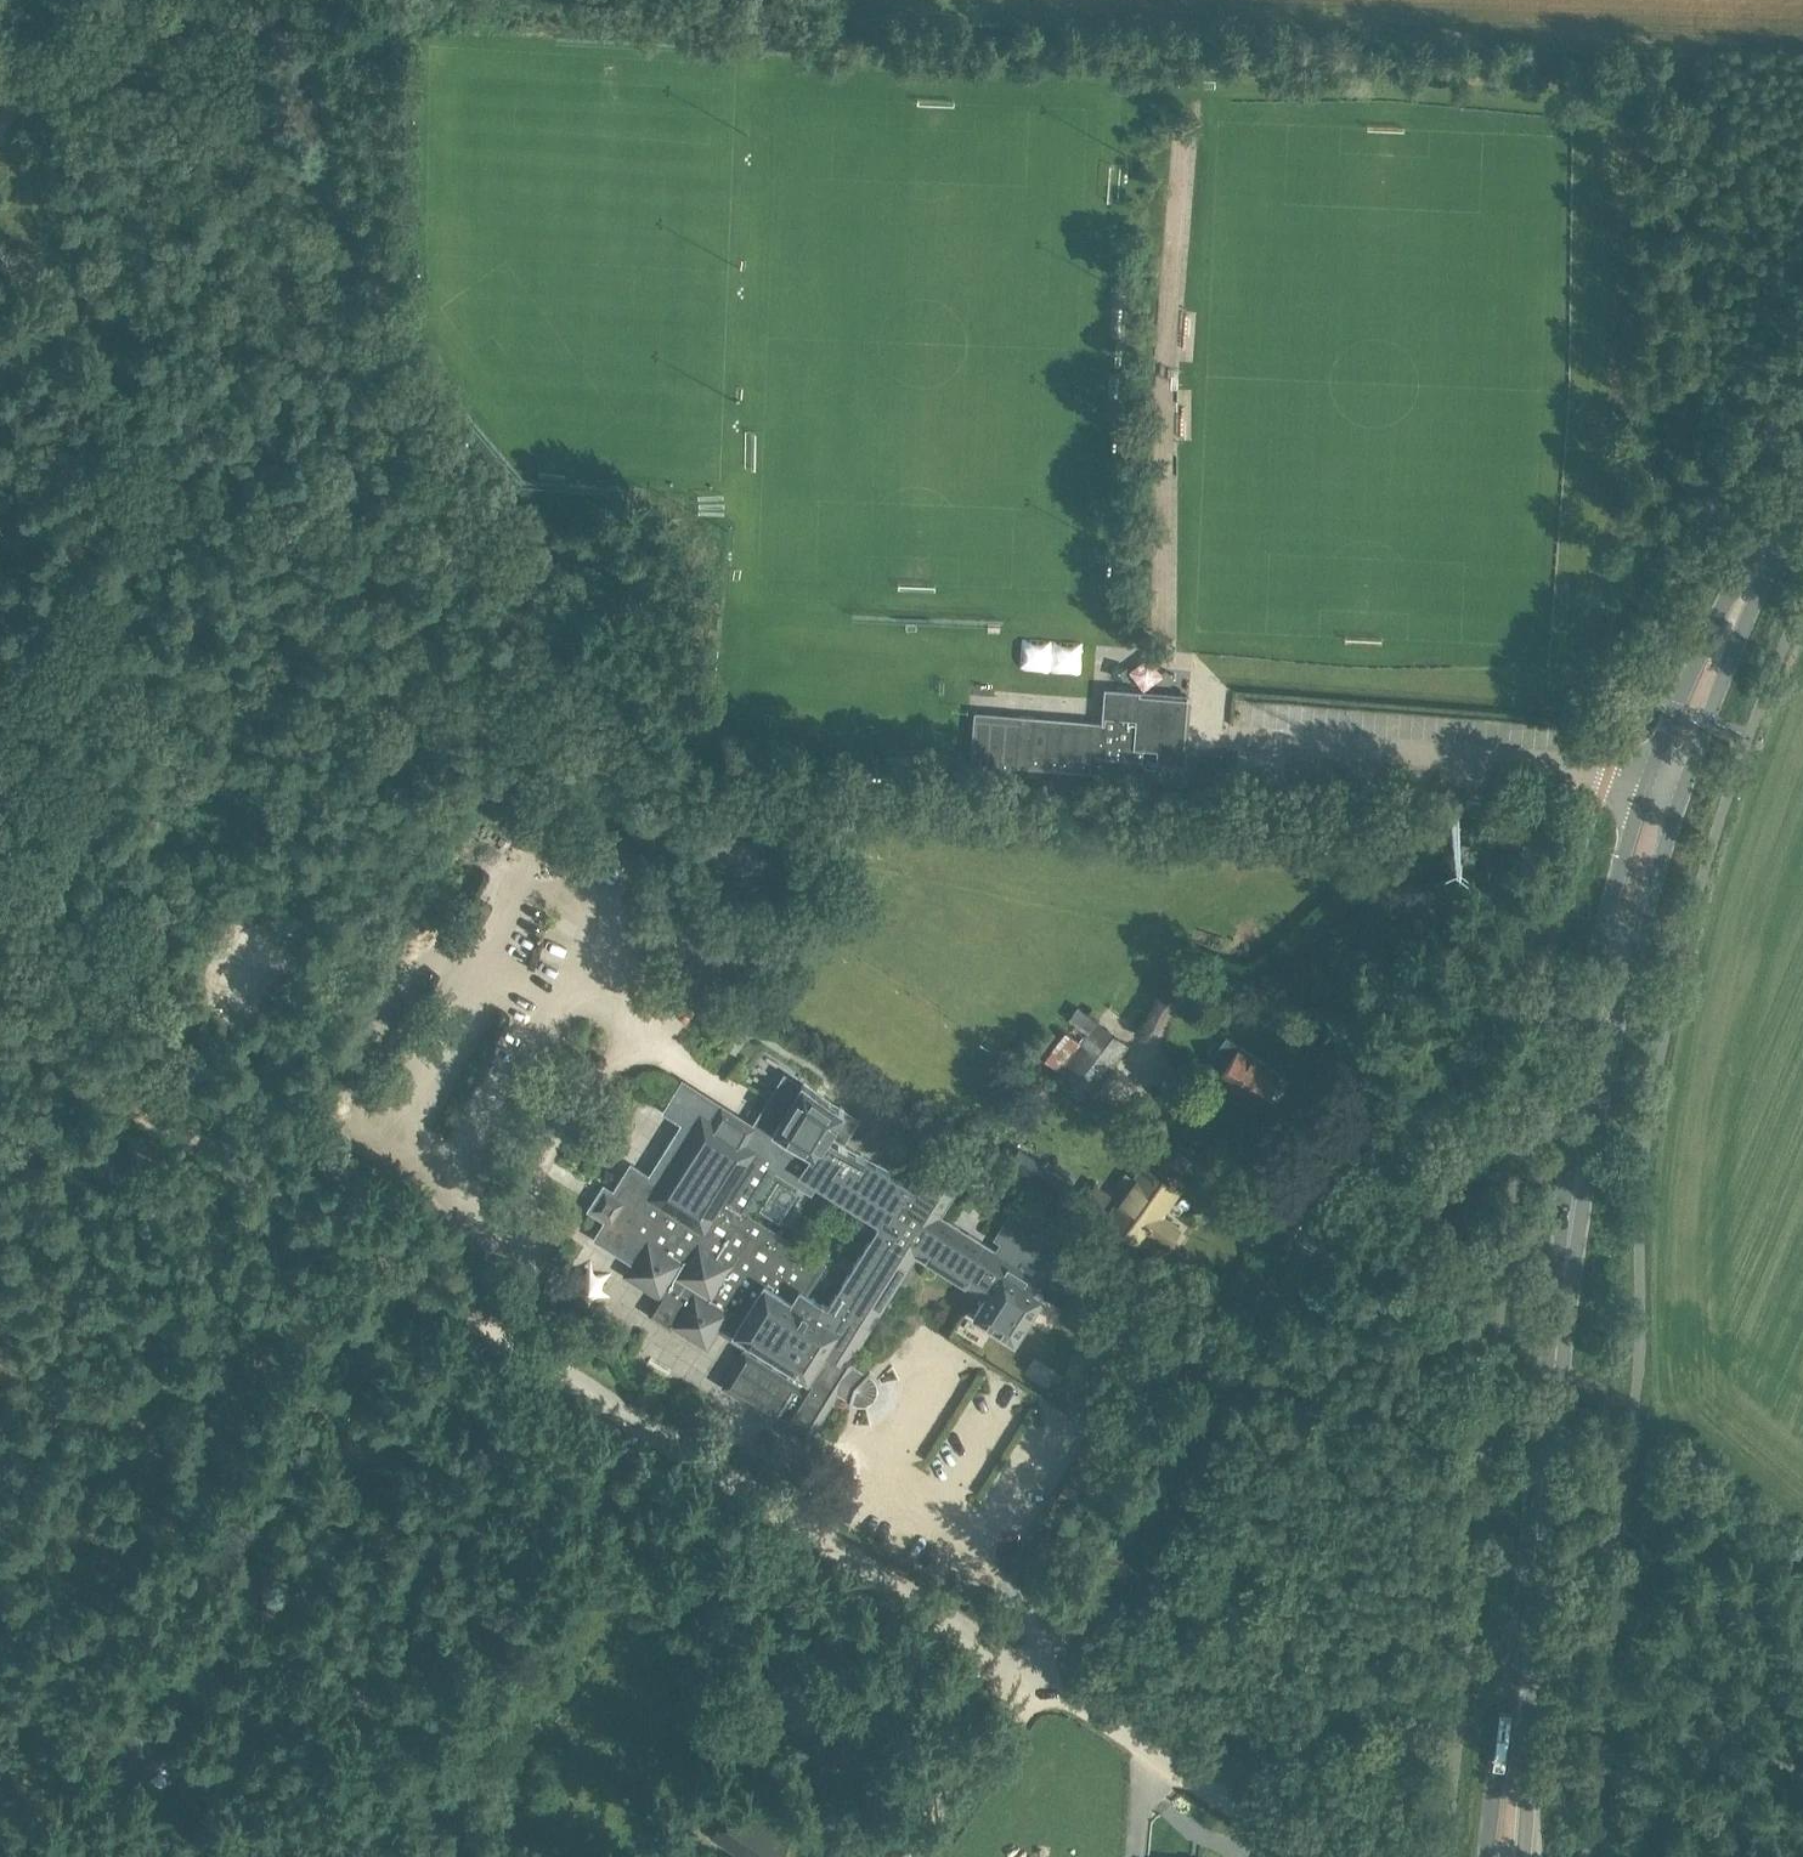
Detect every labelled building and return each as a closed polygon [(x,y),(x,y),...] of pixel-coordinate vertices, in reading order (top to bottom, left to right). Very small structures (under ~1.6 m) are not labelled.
[(1189,697),(1138,693),(1138,698),(1107,696),(1104,722),(975,712),(971,763),(1102,773),(1103,757),(1158,762),(1157,777),(1178,779),(1179,763),(1184,764),(1189,697)] [(1481,802),(1467,800),(1464,825),(1479,826),(1481,802)] [(1129,1045),(1097,1020),(1094,1025),(1082,1016),(1077,1023),(1073,1020),(1044,1059),(1059,1070),(1054,1076),(1086,1101),(1129,1045)] [(1241,1093),(1257,1104),(1279,1073),(1241,1046),(1240,1046),(1226,1037),(1211,1059),(1225,1069),(1219,1077),(1231,1086),(1227,1091),(1237,1098),(1241,1093)] [(658,1182),(631,1165),(612,1196),(619,1200),(596,1238),(625,1256),(627,1252),(635,1258),(625,1275),(660,1297),(650,1314),(670,1327),(671,1325),(708,1348),(724,1322),(736,1330),(735,1332),(757,1345),(730,1389),(808,1438),(837,1392),(853,1396),(853,1392),(865,1399),(873,1386),(862,1379),(864,1377),(854,1365),(858,1358),(852,1355),(907,1266),(903,1263),(911,1251),(1015,1315),(1038,1281),(939,1214),(953,1191),(913,1165),(902,1182),(824,1134),(840,1108),(803,1084),(798,1092),(801,1094),(793,1107),(790,1105),(761,1151),(746,1141),(755,1127),(683,1081),(665,1111),(692,1128),(658,1182)] [(1020,1176),(1055,1200),(1066,1183),(1067,1182),(1032,1158),(1024,1154),(1014,1170),(1021,1175),(1020,1176)] [(1165,1249),(1180,1228),(1161,1215),(1179,1189),(1144,1164),(1106,1219),(1141,1244),(1146,1236),(1165,1249)]
